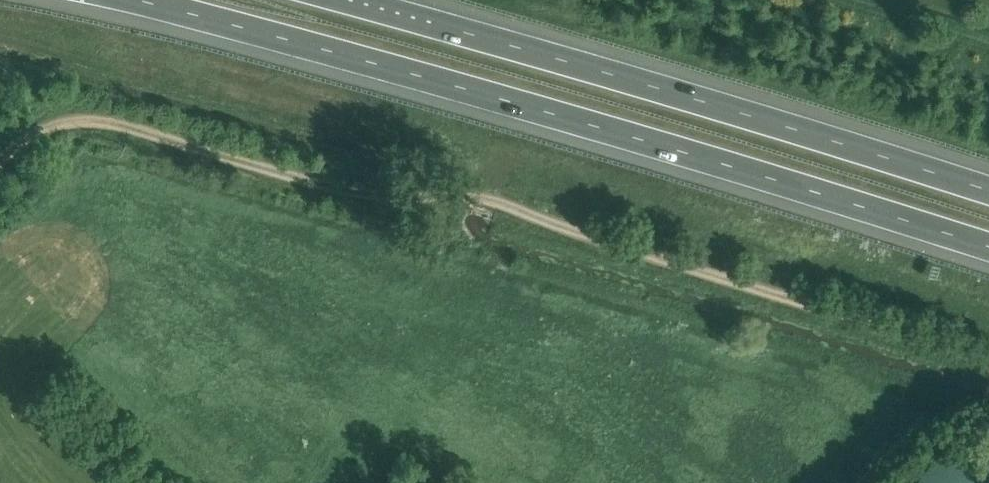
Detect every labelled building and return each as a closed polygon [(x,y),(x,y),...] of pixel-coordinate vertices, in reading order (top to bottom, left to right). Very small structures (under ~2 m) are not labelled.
[(988,459),(984,456),(980,454),(979,454),(975,452),(972,452),(970,451),(965,451),(960,450),(955,451),(951,451),(948,452),(946,453),(943,454),(942,455),(938,456),(934,459),(931,461),(930,462),(927,465),(926,465),(924,468),(923,469),(921,472),(919,475),(918,476),(917,480),(916,481),(915,482),(988,482),(988,459)]
